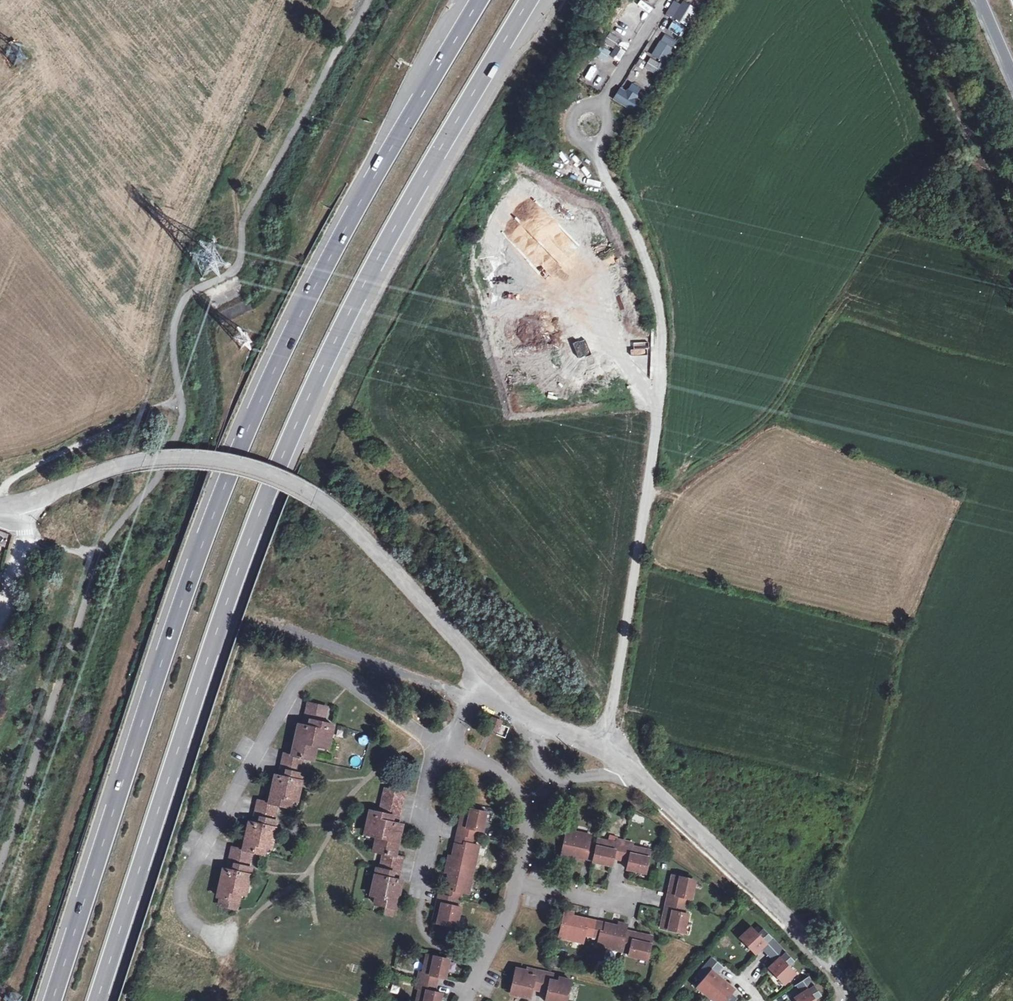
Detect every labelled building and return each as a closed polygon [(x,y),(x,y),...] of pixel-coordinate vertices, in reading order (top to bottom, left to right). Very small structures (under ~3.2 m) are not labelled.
[(642,0),(638,4),(646,12),(651,8),(642,0)] [(666,14),(688,26),(697,10),(679,0),(673,0),(666,14)] [(680,38),(686,29),(673,21),(667,29),(680,38)] [(617,47),(623,37),(613,31),(607,41),(617,47)] [(668,61),(676,49),(663,41),(656,53),(668,61)] [(657,72),(663,62),(653,56),(647,66),(657,72)] [(632,83),(626,90),(621,86),(612,99),(634,114),(642,101),(635,96),(640,89),(632,83)] [(326,707),(308,703),(303,726),(299,725),(293,755),(303,758),(313,760),(316,745),(322,746),(324,736),(330,737),(332,725),(323,723),(326,707)] [(450,710),(442,712),(445,721),(452,719),(450,710)] [(493,719),(489,728),(498,732),(502,723),(493,719)] [(293,755),(285,753),(280,776),(276,775),(270,803),(278,805),(290,807),(291,800),(294,800),(297,787),(300,788),(303,774),(300,774),(303,758),(293,755)] [(385,915),(394,916),(396,908),(402,880),(398,880),(403,858),(395,856),(402,825),(397,824),(404,793),(385,789),(379,818),(368,816),(366,829),(370,830),(367,841),(374,843),(373,851),(383,853),(376,882),(380,883),(376,897),(377,897),(376,904),(387,907),(385,915)] [(250,822),(244,850),(252,851),(264,854),(266,847),(268,847),(271,834),(275,835),(278,821),(274,820),(278,805),(270,803),(259,800),(254,822),(250,822)] [(459,826),(458,834),(473,837),(477,838),(479,831),(482,832),(484,824),(483,824),(486,812),(463,807),(461,819),(465,820),(464,827),(459,826)] [(591,836),(567,830),(561,857),(570,858),(571,855),(571,852),(576,853),(575,856),(594,860),(597,845),(589,843),(591,836)] [(449,856),(447,864),(474,870),(479,847),(471,845),(473,837),(458,834),(454,852),(457,853),(456,858),(452,857),(449,856)] [(597,845),(594,860),(603,862),(603,864),(612,866),(613,859),(614,855),(622,857),(626,842),(618,840),(617,843),(598,839),(597,845)] [(634,843),(626,842),(622,857),(630,859),(630,862),(628,869),(637,871),(637,870),(647,872),(651,851),(633,847),(634,843)] [(244,850),(233,847),(228,869),(224,868),(218,896),(222,897),(220,905),(236,909),(240,894),(242,894),(246,876),(250,877),(252,868),(248,867),(252,851),(244,850)] [(448,879),(444,897),(459,900),(461,892),(469,894),(474,870),(447,864),(445,873),(449,873),(452,874),(451,880),(448,879)] [(694,880),(672,875),(670,888),(675,889),(673,894),(669,893),(667,902),(687,906),(689,898),(692,899),(694,890),(692,890),(694,880)] [(436,910),(433,922),(455,927),(457,917),(458,918),(460,909),(458,908),(459,900),(444,897),(439,896),(437,904),(441,905),(440,911),(436,910)] [(687,906),(667,902),(665,910),(670,911),(668,917),(664,916),(661,928),(683,933),(685,924),(686,924),(688,915),(685,915),(687,906)] [(564,911),(559,938),(583,943),(585,935),(591,936),(594,921),(576,917),(575,920),(571,919),(572,916),(573,912),(564,911)] [(594,921),(591,936),(599,938),(597,946),(621,951),(626,931),(627,924),(619,923),(618,926),(618,929),(612,928),(613,925),(594,921)] [(740,938),(755,954),(762,948),(764,946),(766,948),(764,950),(768,955),(779,945),(764,929),(759,934),(752,927),(740,938)] [(626,931),(621,951),(629,953),(629,956),(638,958),(638,956),(648,958),(653,937),(640,934),(639,939),(633,937),(634,933),(626,931)] [(775,962),(769,968),(784,984),(796,973),(789,966),(794,961),(779,945),(768,955),(773,960),(776,957),(778,960),(775,962)] [(419,972),(417,980),(433,983),(435,975),(438,976),(446,978),(448,968),(446,968),(448,959),(427,955),(423,973),(419,972)] [(697,986),(709,997),(723,980),(717,975),(714,972),(716,970),(719,972),(723,967),(712,957),(698,975),(703,979),(697,986)] [(527,971),(516,969),(511,993),(522,995),(521,997),(530,998),(532,990),(533,986),(541,988),(544,972),(527,968),(527,971)] [(541,988),(549,990),(548,993),(546,1000),(566,1000),(571,981),(560,978),(561,976),(544,972),(541,988)] [(797,1000),(816,1000),(815,999),(821,996),(809,977),(797,985),(800,991),(803,989),(805,991),(802,993),(795,998),(797,1000)] [(417,980),(416,988),(419,989),(417,1000),(441,1000),(442,993),(435,992),(431,991),(433,983),(417,980)] [(709,997),(714,1000),(736,1000),(738,999),(732,994),(735,990),(723,980),(709,997)]
